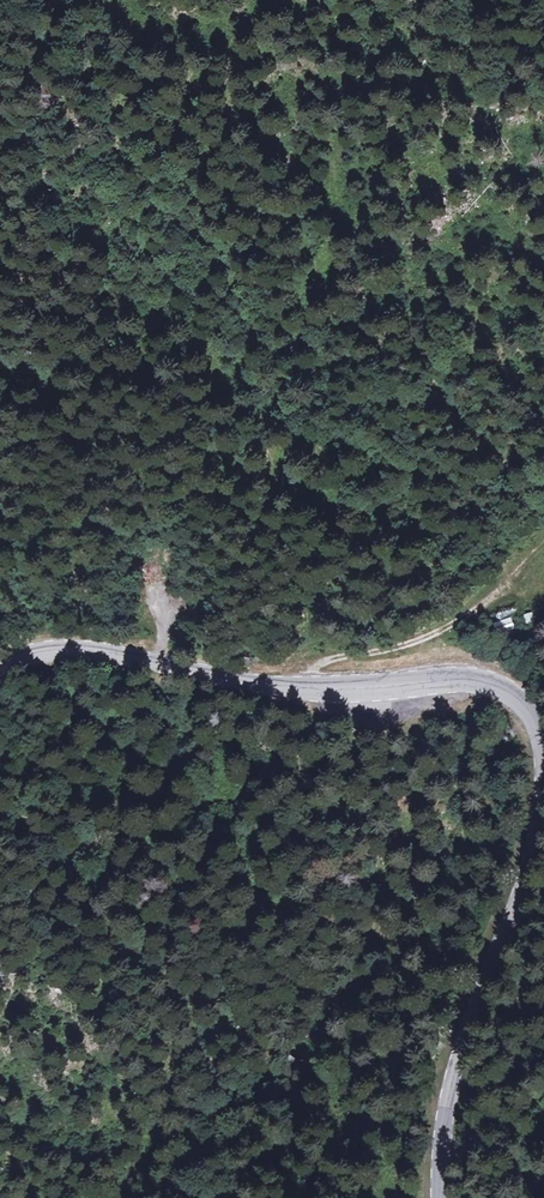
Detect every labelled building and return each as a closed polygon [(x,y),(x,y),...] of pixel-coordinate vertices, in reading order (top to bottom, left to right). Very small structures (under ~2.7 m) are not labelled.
[(497,635),(515,629),(511,616),(493,622),(497,635)] [(389,712),(389,725),(399,725),(399,713),(389,712)]
